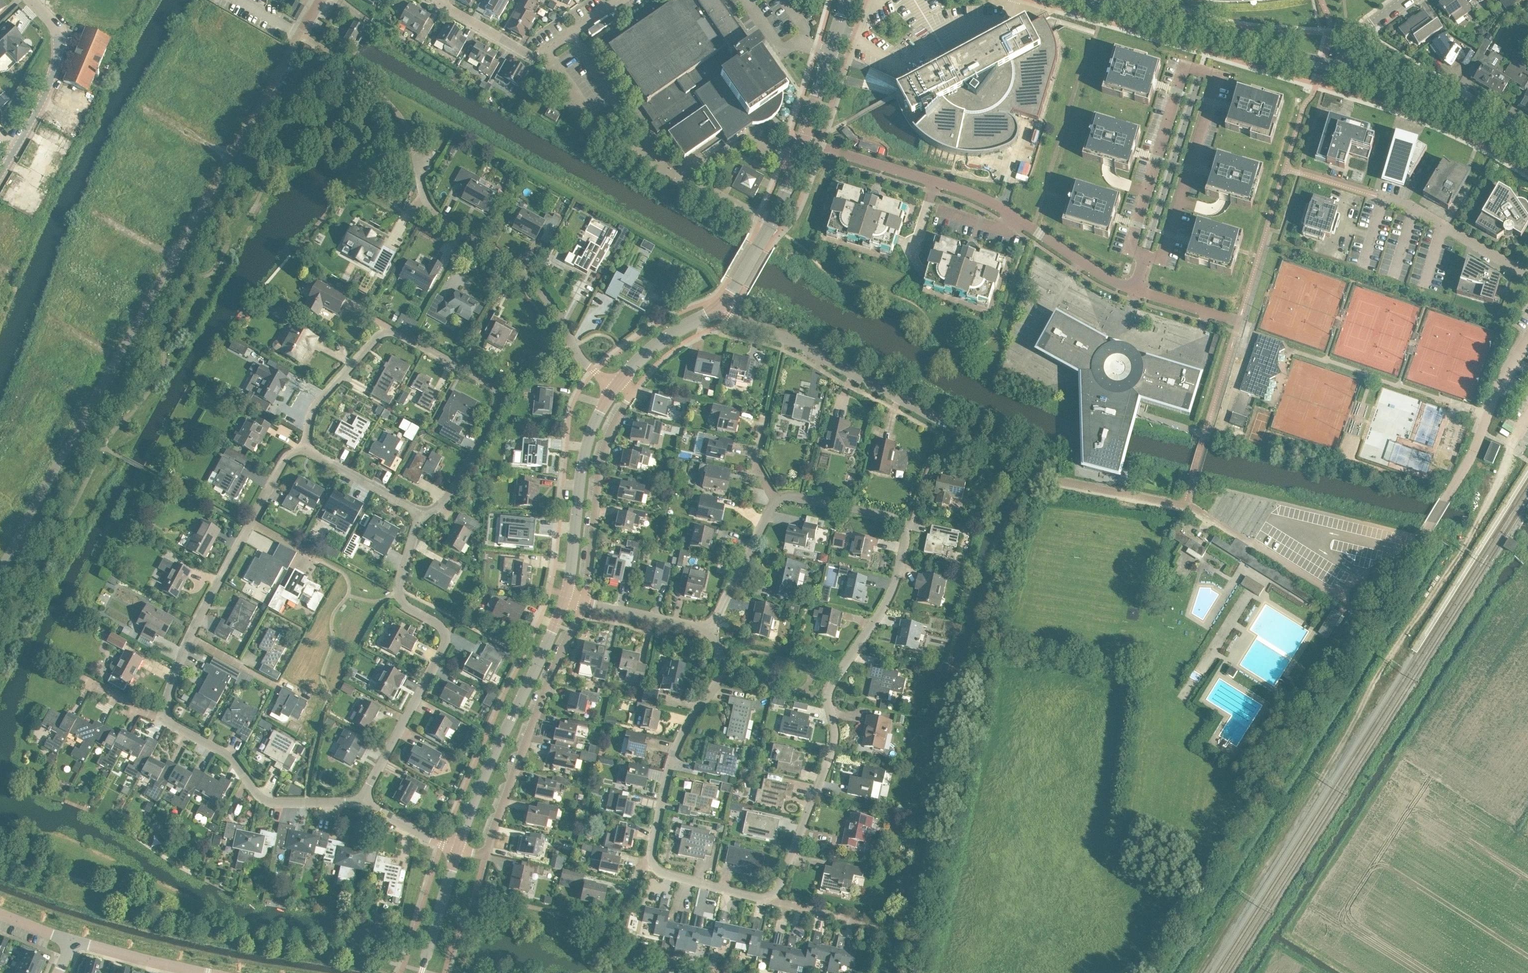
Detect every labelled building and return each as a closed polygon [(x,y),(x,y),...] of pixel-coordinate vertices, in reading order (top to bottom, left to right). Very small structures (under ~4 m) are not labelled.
[(473,9),(470,7),(475,0),(457,0),(473,9)] [(508,2),(504,0),(482,0),(477,7),(485,12),(483,15),(490,19),(492,16),(498,19),(508,2)] [(536,3),(532,0),(518,0),(515,6),(519,8),(507,29),(522,38),(534,17),(525,11),(526,8),(531,11),(536,3)] [(607,48),(608,49),(610,53),(623,70),(627,77),(645,103),(641,106),(651,120),(652,123),(651,124),(657,133),(663,129),(667,135),(684,158),(721,133),(724,137),(723,138),(726,142),(729,140),(752,125),(757,125),(762,124),(767,122),(771,119),(775,115),(778,111),(780,106),(781,101),(781,96),(781,91),(779,86),(777,81),(777,80),(776,80),(762,61),(759,58),(761,57),(760,56),(759,57),(757,53),(742,64),(698,0),(677,0),(663,10),(658,2),(643,12),(643,13),(641,14),(641,13),(626,24),(632,31),(616,42),(607,48)] [(742,64),(757,53),(762,50),(762,48),(759,50),(754,43),(757,41),(756,40),(747,46),(715,0),(698,0),(742,64)] [(1464,0),(1442,0),(1443,2),(1439,5),(1444,12),(1445,12),(1449,18),(1452,16),(1455,22),(1471,10),(1464,0)] [(1522,0),(1501,0),(1508,10),(1522,0)] [(553,10),(557,4),(551,1),(547,6),(553,10)] [(421,12),(410,6),(411,5),(410,4),(404,13),(405,13),(398,23),(418,35),(415,41),(422,45),(434,25),(427,21),(430,16),(422,11),(421,12)] [(1431,25),(1429,22),(1431,20),(1424,11),(1399,29),(1406,38),(1412,33),(1415,37),(1413,38),(1418,45),(1442,28),(1437,21),(1431,25)] [(1052,33),(1044,20),(1044,19),(1029,27),(1026,21),(898,90),(913,118),(922,113),(923,113),(927,121),(916,131),(914,129),(913,130),(917,133),(921,137),(925,140),(927,142),(931,144),(934,147),(937,148),(941,150),(945,151),(947,152),(949,153),(952,154),(956,155),(969,157),(981,156),(991,155),(1000,153),(1008,148),(1016,143),(1018,138),(1019,132),(1018,127),(1016,122),(1011,118),(1015,113),(1039,120),(1056,63),(1056,62),(1057,59),(1057,58),(1057,55),(1057,54),(1057,52),(1057,51),(1057,49),(1057,47),(1056,44),(1056,43),(1055,41),(1055,39),(1054,36),(1052,34),(1058,31),(1057,30),(1052,33)] [(29,50),(19,40),(22,38),(8,24),(0,31),(0,58),(7,52),(17,62),(29,50)] [(351,47),(362,28),(354,24),(343,43),(351,47)] [(456,58),(466,42),(459,38),(461,34),(446,25),(437,40),(445,45),(444,47),(444,48),(444,50),(446,52),(456,58)] [(96,78),(98,74),(95,73),(110,39),(85,29),(63,83),(83,92),(87,93),(94,77),(96,78)] [(1434,43),(1430,46),(1439,59),(1451,66),(1456,58),(1461,60),(1460,62),(1466,66),(1473,54),(1467,50),(1465,54),(1460,51),(1448,44),(1443,37),(1434,43)] [(573,40),(561,48),(565,53),(577,46),(573,40)] [(1501,66),(1484,56),(1491,43),(1485,40),(1473,60),(1479,63),(1483,66),(1474,81),(1487,88),(1501,66)] [(490,78),(499,63),(493,60),(497,54),(478,43),(469,58),(481,65),(478,69),(479,71),(490,78)] [(1495,54),(1490,51),(1487,55),(1505,65),(1511,55),(1499,48),(1495,54)] [(1106,79),(1102,93),(1123,99),(1124,95),(1135,99),(1135,101),(1149,105),(1153,90),(1152,89),(1154,80),(1156,80),(1161,65),(1147,61),(1148,58),(1135,54),(1135,56),(1115,50),(1111,63),(1116,65),(1111,80),(1106,79)] [(527,72),(511,63),(509,66),(504,63),(494,79),(504,85),(506,85),(508,85),(509,84),(510,82),(518,87),(527,72)] [(1501,66),(1487,88),(1500,96),(1510,81),(1521,87),(1527,76),(1527,72),(1512,63),(1508,71),(1501,66)] [(1230,113),(1225,128),(1239,132),(1240,130),(1251,134),(1250,137),(1271,144),(1284,101),(1264,95),(1264,93),(1252,90),(1251,92),(1237,88),(1233,103),(1235,104),(1232,113),(1230,113)] [(1525,99),(1519,108),(1527,113),(1527,94),(1525,99)] [(556,122),(560,114),(549,108),(545,116),(556,122)] [(1368,160),(1371,151),(1373,142),(1368,140),(1369,136),(1368,136),(1370,127),(1329,115),(1315,160),(1325,163),(1326,162),(1327,162),(1327,163),(1345,168),(1349,155),(1368,160)] [(1116,124),(1095,117),(1091,131),(1095,133),(1092,145),(1087,144),(1083,158),(1102,164),(1103,164),(1104,162),(1110,164),(1115,166),(1115,167),(1116,168),(1129,172),(1133,157),(1133,156),(1132,156),(1134,146),(1136,147),(1136,146),(1141,131),(1127,127),(1126,129),(1115,125),(1116,124)] [(455,136),(452,141),(458,145),(461,139),(455,136)] [(1411,142),(1409,141),(1398,138),(1396,144),(1394,143),(1383,180),(1394,184),(1394,183),(1403,186),(1406,177),(1410,179),(1427,149),(1416,143),(1414,146),(1413,144),(1414,142),(1411,141),(1411,142)] [(1231,159),(1217,154),(1213,170),(1215,170),(1212,180),(1210,179),(1205,195),(1219,199),(1220,197),(1225,199),(1231,201),(1231,202),(1251,209),(1263,168),(1242,162),(1242,164),(1231,160),(1231,159)] [(1462,174),(1451,167),(1444,161),(1423,196),(1448,210),(1455,193),(1458,194),(1462,188),(1458,186),(1464,173),(1463,172),(1462,174)] [(753,198),(760,184),(764,177),(743,166),(731,187),(753,198)] [(484,191),(476,187),(481,179),(461,169),(454,182),(467,188),(461,198),(473,205),(474,204),(476,205),(475,206),(483,210),(487,203),(489,204),(495,194),(485,189),(484,191)] [(1106,195),(1095,192),(1095,190),(1075,184),(1071,198),(1075,199),(1072,212),(1067,210),(1063,224),(1083,230),(1084,229),(1095,232),(1095,234),(1109,238),(1113,222),(1111,222),(1114,213),(1116,213),(1121,198),(1107,194),(1106,195)] [(1499,186),(1475,226),(1497,239),(1504,234),(1507,236),(1510,235),(1513,233),(1521,238),(1527,226),(1527,219),(1527,218),(1527,217),(1527,205),(1527,204),(1526,203),(1525,202),(1524,202),(1523,201),(1521,201),(1521,200),(1519,200),(1518,200),(1517,201),(1516,201),(1515,201),(1509,192),(1499,186)] [(828,232),(827,236),(837,239),(838,238),(847,241),(847,243),(871,250),(871,249),(881,252),(881,253),(891,256),(893,252),(895,244),(896,242),(898,236),(899,236),(903,224),(902,223),(904,215),(901,214),(903,207),(903,206),(884,201),(883,205),(880,204),(880,203),(877,202),(869,200),(866,199),(863,198),(864,194),(845,188),(845,189),(843,196),(839,195),(837,203),(836,203),(832,215),(833,215),(828,232)] [(1333,208),(1335,203),(1314,196),(1311,206),(1307,205),(1302,224),(1305,225),(1302,235),(1323,241),(1325,236),(1330,237),(1331,233),(1334,234),(1340,215),(1337,214),(1338,210),(1333,208)] [(542,222),(523,212),(519,219),(518,218),(517,219),(518,220),(515,227),(534,238),(538,230),(537,230),(539,227),(546,231),(544,234),(546,231),(552,235),(561,218),(555,215),(553,219),(546,215),(542,222)] [(1222,230),(1211,227),(1211,225),(1197,221),(1193,236),(1195,237),(1192,246),(1190,246),(1185,261),(1199,265),(1200,264),(1211,267),(1211,269),(1231,275),(1235,261),(1230,260),(1234,247),(1239,248),(1243,235),(1223,229),(1222,230)] [(354,229),(344,246),(355,252),(371,261),(373,262),(369,268),(380,274),(383,267),(386,262),(376,256),(380,248),(382,244),(354,229)] [(606,253),(617,232),(614,230),(610,238),(606,236),(600,246),(601,248),(602,248),(601,250),(586,242),(583,249),(577,246),(572,256),(569,254),(565,262),(587,273),(592,263),(598,267),(595,271),(596,271),(606,253)] [(1365,250),(1369,237),(1364,235),(1359,249),(1365,250)] [(925,284),(923,288),(934,291),(934,290),(944,293),(944,294),(968,302),(968,300),(978,303),(977,305),(988,308),(989,304),(995,287),(996,288),(1000,276),(998,275),(1001,267),(998,266),(1000,259),(1000,258),(981,252),(980,256),(976,255),(977,255),(974,254),(966,251),(963,251),(959,250),(961,246),(942,240),(942,241),(940,248),(936,246),(934,255),(933,255),(929,266),(929,267),(930,267),(929,271),(927,275),(925,284)] [(414,264),(417,259),(414,264),(408,260),(397,280),(398,281),(399,278),(405,281),(406,280),(419,287),(422,281),(430,286),(428,289),(429,290),(437,274),(441,265),(433,260),(428,269),(418,264),(417,265),(414,264)] [(1491,304),(1499,278),(1467,259),(1457,293),(1491,304)] [(635,282),(640,273),(629,267),(622,280),(615,276),(605,294),(616,300),(620,293),(627,296),(626,299),(638,305),(641,300),(641,301),(642,301),(643,300),(642,299),(642,298),(647,289),(635,282)] [(337,315),(346,297),(317,282),(308,299),(303,308),(317,316),(322,307),(337,315)] [(468,320),(477,304),(465,298),(466,297),(456,291),(449,306),(443,303),(437,313),(449,320),(448,322),(448,323),(454,313),(468,320)] [(519,332),(492,318),(495,313),(495,312),(485,331),(485,332),(486,330),(491,333),(483,347),(484,347),(487,342),(502,350),(506,342),(512,344),(514,340),(519,332)] [(1147,360),(1142,362),(1140,358),(1137,360),(1135,357),(1137,355),(1133,351),(1128,348),(1123,347),(1118,346),(1113,347),(1108,348),(1106,343),(1107,344),(1107,343),(1057,315),(1037,351),(1086,378),(1081,386),(1082,429),(1083,468),(1119,477),(1129,441),(1139,400),(1189,415),(1201,376),(1146,359),(1146,360),(1147,360)] [(312,348),(317,339),(295,327),(285,345),(278,341),(277,341),(275,342),(274,343),(273,344),(272,346),(272,347),(273,349),(299,363),(308,345),(312,348)] [(1240,390),(1254,395),(1257,386),(1266,389),(1269,379),(1275,376),(1272,371),(1278,368),(1276,363),(1279,352),(1285,349),(1282,343),(1259,336),(1240,390)] [(232,346),(230,348),(243,355),(247,348),(234,341),(232,346)] [(724,368),(718,367),(720,359),(698,355),(695,367),(688,365),(685,378),(700,381),(701,375),(716,378),(721,380),(724,368)] [(401,382),(405,375),(410,366),(392,356),(371,395),(389,405),(392,400),(386,396),(396,379),(401,382)] [(750,385),(753,367),(755,361),(733,356),(727,380),(750,385)] [(249,392),(244,401),(266,412),(270,404),(272,405),(271,404),(274,398),(276,399),(281,389),(282,390),(287,380),(286,380),(286,379),(281,376),(282,374),(277,371),(276,373),(269,369),(269,370),(261,366),(256,376),(264,380),(259,388),(257,387),(256,388),(257,388),(254,394),(249,392)] [(439,392),(429,386),(430,384),(429,383),(431,380),(423,375),(422,375),(421,375),(420,375),(419,376),(418,376),(417,377),(412,387),(423,394),(417,404),(430,411),(440,392),(440,391),(439,392)] [(1076,393),(1079,388),(1069,382),(1066,387),(1076,393)] [(551,415),(554,389),(537,388),(536,401),(534,401),(532,416),(542,416),(543,414),(551,415)] [(460,395),(453,391),(442,411),(444,412),(437,424),(443,427),(439,434),(450,440),(454,433),(459,436),(462,429),(451,423),(457,412),(469,418),(477,403),(461,394),(460,395)] [(802,399),(798,398),(781,394),(786,396),(781,415),(795,418),(794,420),(810,424),(815,401),(814,401),(814,402),(807,401),(807,400),(802,399)] [(667,418),(668,409),(673,407),(674,401),(667,400),(651,397),(648,414),(667,418)] [(734,433),(738,418),(727,415),(728,409),(713,405),(710,417),(716,418),(716,420),(719,421),(717,430),(734,433)] [(378,407),(375,413),(381,416),(384,410),(378,407)] [(385,411),(382,418),(387,421),(391,414),(385,411)] [(1233,413),(1230,423),(1244,428),(1247,418),(1233,413)] [(361,439),(370,424),(356,416),(357,417),(351,427),(342,422),(343,421),(342,420),(338,428),(337,428),(336,430),(337,430),(334,434),(348,442),(346,445),(354,450),(360,438),(361,439)] [(270,426),(258,419),(254,425),(247,421),(240,434),(236,432),(231,441),(253,453),(257,444),(256,443),(260,437),(261,438),(264,431),(266,432),(270,426)] [(856,448),(858,440),(860,431),(849,428),(850,425),(844,424),(844,422),(831,420),(825,449),(844,453),(845,445),(856,448)] [(418,429),(404,421),(400,428),(408,432),(405,437),(412,441),(418,429)] [(660,435),(662,423),(649,421),(648,427),(633,424),(630,440),(650,444),(652,434),(660,435)] [(393,437),(388,434),(382,446),(375,442),(372,447),(371,447),(371,448),(369,453),(376,457),(376,458),(378,459),(378,458),(385,462),(384,466),(390,469),(396,458),(397,458),(398,456),(397,456),(399,453),(395,451),(400,441),(395,438),(396,437),(393,436),(393,437)] [(730,453),(733,441),(704,435),(700,454),(706,455),(706,457),(713,459),(723,461),(725,451),(730,453)] [(522,452),(521,465),(527,466),(541,467),(542,466),(546,466),(548,441),(523,439),(522,452)] [(893,451),(888,450),(890,443),(878,441),(875,456),(877,456),(874,469),(887,472),(887,468),(897,470),(897,468),(905,470),(909,452),(894,449),(893,451)] [(1493,465),(1500,446),(1492,443),(1484,461),(1493,465)] [(619,459),(617,466),(620,467),(620,468),(629,470),(636,471),(638,464),(642,465),(648,467),(649,458),(651,452),(643,451),(634,448),(632,454),(623,452),(621,460),(619,459)] [(226,449),(224,455),(234,460),(237,455),(226,449)] [(432,477),(442,458),(431,453),(428,459),(418,453),(408,470),(406,469),(403,476),(417,484),(423,472),(432,477)] [(244,468),(222,457),(213,473),(220,477),(218,482),(216,482),(216,483),(216,484),(215,486),(226,492),(225,494),(233,499),(235,499),(237,499),(238,497),(248,479),(237,473),(241,467),(244,469),(244,468)] [(725,493),(729,477),(722,476),(724,469),(700,464),(698,474),(700,474),(699,478),(700,482),(702,488),(715,491),(718,492),(718,491),(725,493)] [(960,498),(961,492),(964,482),(941,477),(938,491),(940,491),(938,502),(949,504),(950,496),(960,498)] [(537,495),(538,487),(530,486),(531,480),(518,478),(516,493),(519,493),(518,506),(535,508),(535,499),(537,500),(537,499),(536,499),(537,494),(537,495)] [(313,508),(322,491),(300,479),(291,496),(289,495),(283,507),(294,512),(300,501),(305,504),(304,504),(306,505),(307,505),(313,508)] [(649,496),(652,483),(639,480),(637,487),(621,483),(620,484),(623,484),(620,498),(617,498),(617,499),(641,504),(643,494),(649,496)] [(336,492),(326,510),(334,514),(333,516),(334,517),(335,515),(342,518),(337,527),(336,528),(345,534),(351,523),(361,506),(359,505),(354,502),(336,492)] [(719,522),(723,506),(716,505),(717,498),(702,495),(699,509),(702,510),(700,518),(710,520),(710,521),(713,521),(719,522)] [(644,519),(645,512),(628,509),(632,510),(631,515),(618,513),(615,528),(631,532),(632,525),(638,526),(640,518),(644,519)] [(474,537),(481,525),(460,514),(459,513),(453,525),(455,526),(445,545),(460,553),(470,535),(474,537)] [(500,517),(499,525),(507,526),(505,546),(514,546),(530,548),(531,534),(534,534),(535,520),(500,517)] [(386,555),(389,549),(387,548),(396,532),(374,520),(365,536),(378,543),(375,549),(377,550),(386,555)] [(219,532),(219,531),(202,522),(188,548),(205,557),(212,544),(211,543),(214,538),(218,531),(219,532)] [(712,533),(706,532),(707,526),(690,522),(689,530),(693,531),(689,548),(690,548),(690,546),(708,550),(708,552),(709,552),(712,539),(715,540),(717,535),(716,535),(713,534),(713,532),(712,533)] [(817,527),(805,524),(805,523),(803,530),(789,527),(790,526),(789,526),(785,543),(786,543),(786,542),(806,546),(808,537),(815,539),(818,526),(817,526),(817,527)] [(956,548),(960,532),(932,526),(930,535),(928,535),(924,552),(942,556),(944,545),(956,548)] [(354,534),(344,551),(352,555),(358,544),(355,543),(359,537),(354,534)] [(843,549),(846,536),(836,534),(833,546),(843,549)] [(878,540),(866,537),(865,540),(857,538),(855,548),(853,555),(861,556),(860,559),(870,561),(873,547),(876,547),(878,540)] [(1512,552),(1517,545),(1509,539),(1504,547),(1512,552)] [(324,545),(320,553),(327,557),(331,549),(324,545)] [(1196,546),(1194,550),(1208,556),(1210,552),(1196,546)] [(255,558),(243,579),(251,583),(252,584),(253,584),(258,587),(262,581),(272,587),(272,586),(275,581),(279,573),(282,568),(287,570),(296,553),(288,549),(281,562),(272,558),(263,553),(259,560),(255,558)] [(1281,575),(1243,551),(1241,554),(1239,558),(1276,582),(1281,575)] [(689,558),(690,553),(681,552),(678,567),(682,568),(684,562),(685,557),(689,558)] [(630,569),(632,559),(633,556),(620,553),(618,562),(607,560),(603,579),(610,580),(609,583),(618,585),(618,582),(620,583),(624,567),(630,569)] [(827,563),(828,556),(821,555),(820,561),(827,563)] [(174,564),(164,558),(158,569),(168,575),(160,590),(176,599),(190,572),(174,564)] [(528,589),(531,567),(519,566),(519,560),(504,558),(503,572),(513,573),(512,587),(528,589)] [(805,570),(806,565),(782,560),(780,569),(781,569),(776,594),(774,594),(788,597),(790,588),(797,590),(802,569),(805,570)] [(462,568),(448,561),(445,567),(434,561),(425,579),(444,590),(454,573),(458,575),(462,568)] [(667,580),(669,570),(669,567),(658,564),(656,572),(647,570),(643,588),(658,591),(661,579),(667,580)] [(864,603),(864,602),(862,601),(866,579),(851,575),(852,570),(840,567),(838,574),(850,577),(845,598),(864,603)] [(698,600),(703,581),(702,580),(704,573),(684,568),(683,572),(680,586),(686,587),(684,596),(698,600)] [(323,596),(317,593),(318,592),(317,592),(319,588),(306,580),(308,577),(300,572),(295,570),(280,597),(284,599),(297,605),(302,595),(309,599),(306,604),(307,609),(314,612),(323,596)] [(963,584),(968,579),(963,573),(957,579),(963,584)] [(946,580),(924,575),(923,576),(919,576),(918,583),(917,587),(916,589),(920,590),(918,602),(937,606),(941,587),(944,588),(946,580)] [(273,597),(268,608),(269,609),(276,612),(279,614),(285,603),(273,597)] [(522,614),(525,608),(509,600),(492,597),(487,606),(495,610),(492,615),(512,626),(520,613),(522,614)] [(242,633),(240,637),(241,637),(257,607),(240,598),(236,605),(238,606),(237,609),(236,608),(234,611),(228,623),(221,619),(214,633),(226,640),(230,633),(232,634),(235,629),(242,633)] [(776,619),(778,607),(757,603),(754,615),(755,615),(751,634),(769,638),(771,628),(773,618),(776,619)] [(162,637),(172,619),(148,606),(139,624),(148,629),(146,632),(144,630),(140,636),(153,643),(156,637),(153,635),(155,633),(162,637)] [(843,613),(820,608),(820,611),(815,610),(814,617),(822,618),(819,635),(836,638),(840,622),(842,622),(843,613)] [(918,650),(923,626),(902,621),(899,633),(901,633),(899,645),(897,644),(896,645),(918,650)] [(393,626),(381,648),(395,656),(401,645),(412,651),(417,641),(406,635),(407,633),(393,626)] [(410,626),(407,632),(413,635),(416,629),(410,626)] [(273,670),(286,647),(275,641),(279,635),(269,629),(259,648),(267,652),(261,664),(273,671),(273,670)] [(121,650),(126,641),(111,633),(106,642),(121,650)] [(472,653),(461,672),(462,672),(463,670),(470,674),(482,681),(481,683),(489,669),(494,672),(493,674),(504,654),(489,646),(488,647),(488,648),(486,652),(486,651),(485,653),(489,655),(486,661),(472,654),(472,653)] [(595,649),(585,647),(585,646),(584,646),(578,674),(604,680),(607,665),(601,664),(604,649),(595,647),(595,649)] [(123,691),(127,684),(129,685),(143,660),(125,651),(119,662),(118,663),(117,662),(116,662),(114,662),(112,663),(110,665),(110,666),(110,668),(112,671),(114,672),(113,673),(111,676),(108,683),(123,691)] [(642,683),(642,680),(645,670),(635,668),(638,656),(623,653),(619,670),(628,672),(626,680),(642,683)] [(680,687),(684,666),(671,663),(668,677),(664,677),(662,685),(660,685),(659,686),(657,686),(655,687),(654,689),(653,691),(644,689),(642,700),(655,703),(658,692),(657,692),(661,689),(661,690),(678,694),(679,691),(678,691),(678,687),(680,687)] [(217,704),(228,684),(226,682),(229,676),(206,664),(203,670),(209,674),(206,680),(211,682),(206,692),(199,688),(188,708),(203,716),(211,701),(217,704)] [(228,666),(225,671),(238,678),(241,673),(228,666)] [(401,683),(404,677),(401,676),(401,675),(385,667),(377,682),(379,683),(375,691),(389,698),(398,682),(401,683)] [(890,673),(886,672),(886,670),(877,668),(875,679),(873,678),(869,697),(877,699),(879,700),(879,699),(891,702),(893,692),(903,694),(906,679),(898,677),(899,673),(891,671),(890,673)] [(273,671),(270,677),(277,681),(281,674),(273,670),(273,671)] [(250,684),(253,678),(241,671),(241,673),(238,678),(234,684),(241,688),(245,681),(250,684)] [(459,689),(449,683),(440,699),(458,709),(465,697),(469,699),(474,690),(462,683),(459,689)] [(263,696),(272,693),(269,687),(261,690),(263,696)] [(298,701),(290,697),(292,693),(282,688),(281,688),(282,688),(278,696),(280,697),(270,716),(282,722),(284,722),(285,722),(287,721),(289,718),(290,716),(298,720),(299,720),(298,719),(307,702),(299,698),(298,701)] [(597,704),(599,695),(582,691),(580,697),(570,695),(567,711),(584,714),(586,704),(590,705),(591,703),(597,704)] [(755,710),(756,704),(730,698),(728,704),(734,705),(730,722),(731,722),(730,726),(729,726),(727,736),(734,738),(734,739),(736,740),(737,739),(744,740),(751,709),(755,710)] [(381,707),(372,703),(369,701),(367,704),(364,702),(353,722),(367,729),(372,719),(371,718),(373,715),(376,717),(381,707)] [(245,704),(241,702),(235,713),(228,709),(221,721),(238,730),(236,733),(242,736),(240,739),(246,742),(252,731),(247,728),(256,710),(247,705),(248,705),(246,703),(245,704)] [(793,708),(806,711),(808,705),(794,702),(793,708)] [(637,703),(635,715),(642,717),(641,724),(640,728),(646,729),(656,731),(659,714),(652,712),(653,706),(644,704),(641,704),(637,703)] [(68,722),(65,720),(66,718),(50,709),(41,725),(48,729),(48,730),(50,731),(50,730),(57,734),(52,742),(48,739),(44,747),(58,755),(69,734),(68,734),(77,718),(72,715),(68,722)] [(808,721),(809,716),(791,712),(789,718),(783,717),(779,734),(808,740),(811,728),(808,727),(810,721),(808,721)] [(460,723),(447,715),(444,720),(437,717),(428,734),(442,741),(444,737),(450,739),(454,732),(455,732),(460,723)] [(889,734),(891,721),(868,716),(865,730),(867,730),(864,746),(883,750),(887,733),(889,734)] [(615,727),(616,718),(606,717),(605,726),(615,727)] [(95,730),(92,728),(93,727),(77,718),(68,734),(69,734),(75,737),(75,739),(77,740),(77,739),(83,742),(79,750),(75,748),(71,756),(84,763),(95,742),(104,726),(99,724),(95,730)] [(587,729),(588,723),(568,719),(567,724),(556,722),(556,723),(559,723),(556,740),(553,739),(553,740),(574,744),(577,727),(587,729)] [(122,738),(119,737),(119,735),(104,726),(95,742),(102,746),(101,747),(103,748),(104,747),(110,750),(106,758),(102,756),(97,764),(111,771),(122,751),(131,735),(125,732),(122,738)] [(289,756),(295,744),(286,739),(271,731),(271,732),(274,733),(271,739),(272,740),(270,744),(265,753),(261,751),(278,761),(274,767),(280,770),(280,771),(283,765),(290,769),(295,759),(289,756)] [(363,753),(368,744),(345,731),(338,743),(342,745),(336,757),(332,755),(331,755),(351,766),(359,751),(363,753)] [(643,759),(646,747),(644,746),(646,735),(626,731),(625,737),(629,738),(625,755),(643,759)] [(138,780),(142,773),(141,773),(150,758),(158,744),(152,740),(149,747),(145,745),(146,743),(131,735),(122,751),(129,754),(128,755),(130,756),(131,755),(137,759),(133,767),(129,765),(124,772),(138,780)] [(800,775),(803,761),(800,760),(802,754),(792,752),(793,748),(773,744),(771,752),(777,753),(775,761),(778,762),(776,770),(800,775)] [(301,755),(304,748),(298,745),(295,752),(301,755)] [(708,745),(704,761),(709,762),(708,766),(707,773),(717,775),(720,776),(720,773),(730,775),(734,758),(731,757),(732,750),(718,747),(708,745)] [(425,752),(414,746),(410,754),(412,755),(408,763),(430,775),(434,767),(436,768),(440,760),(439,759),(442,754),(428,747),(425,752)] [(574,758),(575,751),(551,746),(550,752),(548,751),(548,752),(549,752),(548,759),(550,759),(550,758),(554,759),(552,766),(574,772),(577,758),(574,758)] [(581,752),(580,760),(595,763),(597,755),(581,752)] [(168,782),(177,766),(171,763),(168,769),(165,768),(165,766),(150,758),(141,773),(142,773),(148,777),(147,778),(156,782),(152,789),(148,787),(143,795),(157,803),(168,782)] [(625,770),(622,783),(625,784),(643,788),(648,768),(638,766),(629,764),(628,771),(625,770)] [(195,778),(191,776),(192,774),(177,766),(168,782),(175,785),(174,786),(176,788),(177,786),(183,790),(179,798),(175,796),(170,803),(184,811),(195,790),(203,774),(198,772),(195,778)] [(883,785),(886,771),(864,767),(862,780),(851,778),(847,794),(866,798),(871,799),(874,783),(883,785)] [(222,786),(218,785),(219,783),(203,774),(195,790),(202,794),(201,795),(203,796),(204,795),(210,798),(206,806),(201,804),(197,812),(211,819),(231,783),(225,780),(222,786)] [(534,797),(544,799),(551,801),(552,792),(559,793),(561,793),(563,786),(568,787),(569,780),(562,779),(552,777),(551,782),(538,780),(539,780),(536,797),(534,797)] [(426,786),(412,778),(409,784),(403,780),(399,787),(400,788),(394,798),(392,797),(406,805),(405,807),(414,792),(420,796),(426,786)] [(784,785),(782,784),(782,783),(764,779),(761,790),(758,790),(755,802),(779,807),(779,806),(781,806),(781,808),(783,800),(782,800),(783,796),(791,798),(794,786),(785,784),(784,785)] [(685,793),(682,805),(691,807),(689,815),(696,817),(697,813),(697,812),(708,814),(709,806),(708,806),(709,799),(712,800),(715,800),(718,788),(713,787),(703,784),(702,786),(694,785),(695,782),(694,782),(692,792),(693,792),(692,795),(685,793)] [(629,800),(629,799),(621,797),(623,792),(611,789),(606,810),(616,812),(624,814),(623,817),(631,818),(634,804),(626,802),(627,799),(629,800)] [(866,798),(864,806),(878,808),(880,801),(871,799),(866,798)] [(558,809),(538,804),(538,805),(538,804),(541,805),(540,811),(529,808),(525,824),(546,828),(548,819),(555,820),(558,809)] [(899,814),(904,809),(900,805),(895,809),(899,814)] [(744,826),(742,834),(763,838),(774,841),(775,841),(777,830),(776,830),(776,826),(778,826),(779,820),(770,817),(747,812),(747,813),(748,813),(745,827),(744,826)] [(871,829),(873,819),(852,814),(847,838),(844,837),(844,838),(843,844),(843,845),(856,847),(857,841),(865,843),(868,829),(871,829)] [(626,824),(626,823),(613,820),(612,827),(618,828),(614,845),(630,848),(634,831),(624,829),(625,823),(626,824)] [(244,863),(251,835),(242,833),(243,827),(227,823),(223,838),(235,841),(233,848),(239,849),(237,862),(244,863)] [(296,864),(303,835),(294,833),(295,827),(279,823),(277,834),(276,839),(287,841),(286,848),(292,849),(289,862),(296,864)] [(724,826),(717,824),(716,831),(722,832),(724,826)] [(710,831),(681,825),(680,829),(681,829),(682,826),(692,828),(689,840),(681,838),(678,855),(703,860),(707,844),(713,846),(715,837),(709,835),(710,831)] [(251,835),(244,863),(252,865),(252,864),(253,864),(255,861),(254,858),(254,855),(256,855),(257,855),(259,854),(261,854),(262,853),(263,852),(264,851),(265,849),(266,847),(274,849),(276,839),(277,834),(261,831),(259,836),(251,835)] [(328,840),(329,835),(313,831),(312,837),(303,835),(296,864),(304,865),(307,853),(313,854),(315,847),(326,849),(328,840)] [(542,848),(545,836),(526,832),(526,833),(530,834),(529,839),(520,838),(521,838),(518,853),(517,853),(535,857),(538,847),(542,848)] [(344,885),(350,860),(352,851),(343,849),(344,843),(328,840),(326,849),(323,862),(341,865),(338,878),(336,884),(344,885)] [(755,854),(752,853),(753,851),(747,850),(729,846),(725,863),(726,860),(740,863),(739,866),(745,867),(743,874),(749,875),(749,876),(751,876),(760,877),(765,854),(756,852),(755,854)] [(361,853),(352,851),(350,860),(344,885),(352,887),(353,881),(356,869),(362,870),(364,863),(375,865),(377,856),(378,850),(362,847),(361,853)] [(616,875),(620,859),(606,856),(608,850),(594,847),(591,859),(601,861),(599,871),(616,875)] [(375,865),(373,871),(385,874),(383,881),(389,882),(387,895),(388,895),(395,897),(400,898),(403,886),(397,884),(401,868),(392,866),(393,860),(377,856),(375,865)] [(542,876),(544,867),(538,865),(522,862),(520,868),(514,867),(509,889),(528,893),(532,874),(542,876)] [(300,880),(303,866),(292,864),(291,869),(296,871),(294,879),(300,880)] [(863,878),(865,869),(845,865),(844,871),(826,867),(823,881),(825,882),(823,891),(827,892),(829,893),(842,895),(842,893),(850,894),(854,876),(863,878)] [(583,884),(585,876),(564,871),(562,879),(583,884)] [(602,905),(605,888),(585,883),(581,901),(592,903),(592,905),(594,906),(595,904),(602,905)] [(665,914),(668,899),(667,901),(661,899),(659,910),(645,907),(642,922),(655,925),(653,934),(663,936),(662,941),(663,941),(667,922),(669,912),(668,912),(668,915),(665,914)] [(739,927),(726,924),(728,914),(722,912),(722,910),(718,926),(715,925),(716,922),(715,922),(713,932),(710,947),(720,949),(721,946),(725,947),(729,945),(729,941),(735,942),(734,947),(735,947),(739,927)] [(684,953),(690,927),(689,930),(686,929),(689,913),(688,915),(682,914),(680,925),(667,922),(663,941),(664,936),(670,938),(669,941),(669,943),(669,944),(671,946),(672,947),(675,948),(675,949),(673,957),(683,959),(684,955),(684,953)] [(713,932),(700,929),(703,918),(696,917),(697,915),(696,915),(693,930),(690,930),(690,927),(684,953),(685,951),(695,953),(697,944),(710,946),(709,951),(710,947),(713,932)] [(758,935),(762,919),(761,919),(761,921),(754,919),(752,930),(739,927),(735,947),(736,943),(749,945),(747,954),(757,956),(755,961),(756,962),(757,959),(760,942),(762,932),(761,935),(758,935)] [(833,948),(819,945),(821,934),(815,933),(816,931),(815,931),(812,946),(809,945),(809,943),(809,942),(807,952),(804,967),(802,971),(803,971),(804,967),(814,969),(816,959),(829,962),(832,951),(833,948)] [(783,934),(782,933),(782,935),(776,934),(773,945),(760,942),(757,959),(757,957),(770,959),(768,969),(778,971),(778,972),(784,947),(783,947),(783,950),(779,949),(783,934)] [(794,949),(796,938),(790,937),(790,935),(786,951),(783,950),(784,947),(778,972),(779,971),(787,972),(796,972),(798,965),(804,967),(807,952),(794,949)] [(842,950),(845,939),(839,938),(839,936),(838,936),(835,951),(832,951),(829,962),(826,972),(827,972),(833,972),(837,972),(839,965),(853,967),(856,953),(842,950)] [(27,952),(23,962),(41,970),(44,965),(42,964),(44,959),(34,955),(27,952)] [(85,966),(83,972),(97,972),(100,963),(89,960),(87,967),(85,966)] [(23,962),(19,961),(15,970),(21,972),(40,972),(41,970),(23,962)]
